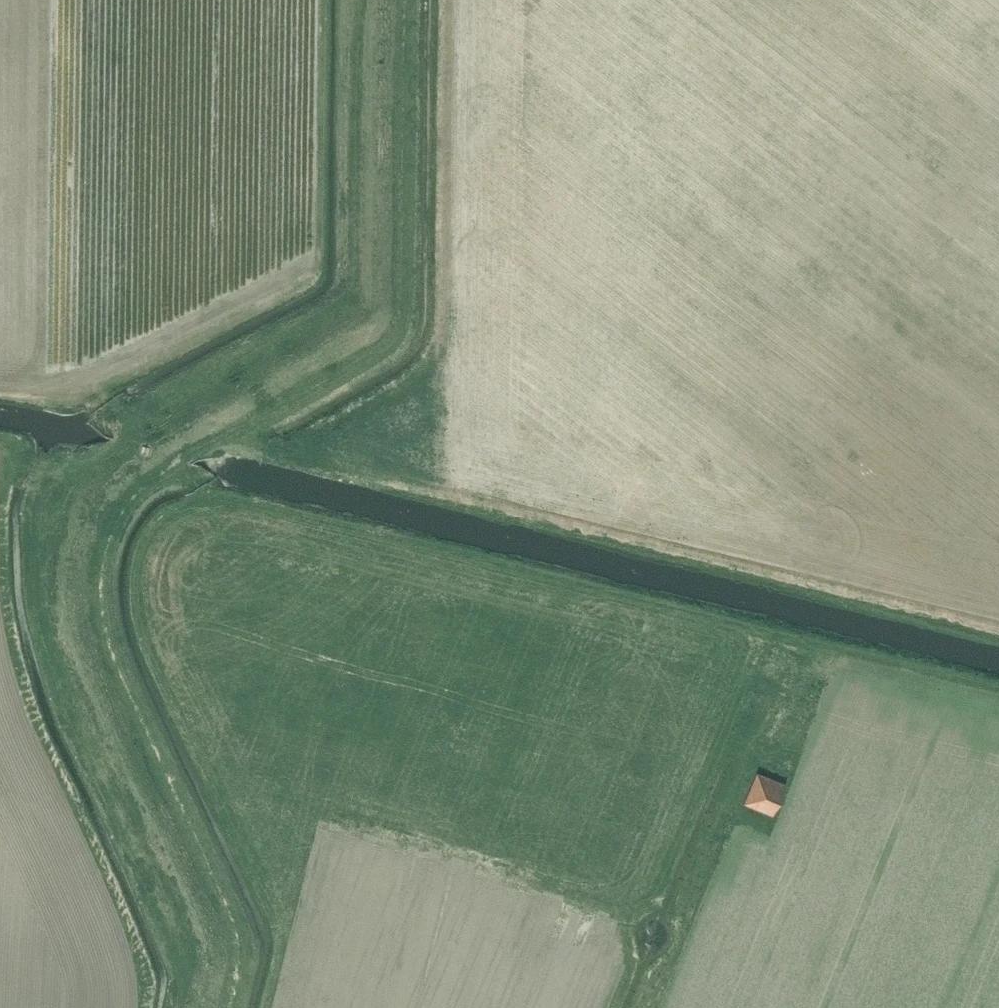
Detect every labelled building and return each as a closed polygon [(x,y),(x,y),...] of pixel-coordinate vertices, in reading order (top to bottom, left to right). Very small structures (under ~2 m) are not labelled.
[(758,771),(745,803),(774,815),(787,783),(758,771)]
